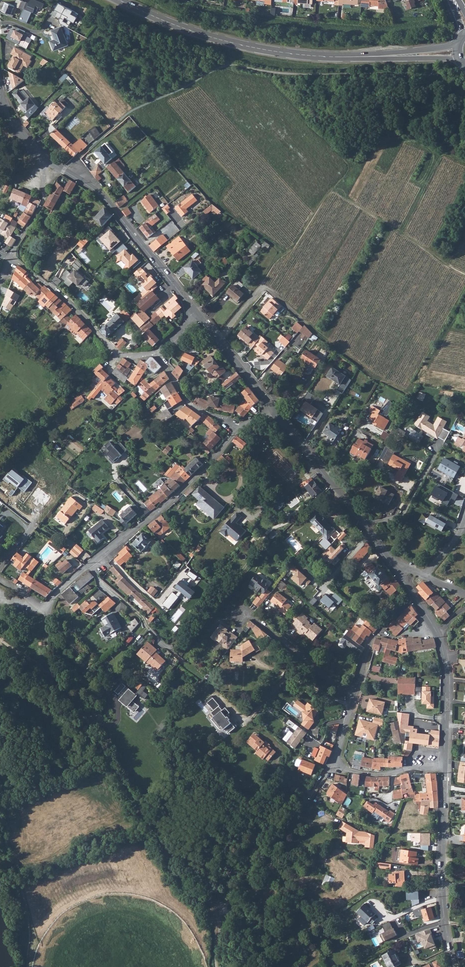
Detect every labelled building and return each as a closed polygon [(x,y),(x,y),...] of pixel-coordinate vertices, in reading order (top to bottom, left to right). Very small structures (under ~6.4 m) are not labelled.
[(15,5),(24,9),(26,4),(27,2),(22,0),(17,0),(15,5)] [(24,9),(31,12),(34,13),(35,11),(37,11),(40,7),(43,8),(45,3),(37,0),(31,0),(30,5),(26,4),(24,9)] [(363,7),(371,7),(371,5),(380,5),(379,8),(390,9),(389,7),(386,0),(363,0),(363,7)] [(408,5),(407,5),(408,9),(416,6),(415,2),(416,2),(416,0),(406,0),(408,5)] [(15,5),(6,2),(2,10),(9,13),(8,15),(13,17),(14,15),(11,14),(15,5)] [(62,5),(59,12),(63,14),(59,20),(60,24),(68,28),(72,22),(74,23),(78,14),(62,5)] [(24,9),(20,19),(28,23),(31,12),(24,9)] [(56,41),(51,43),(54,51),(68,45),(62,27),(52,30),(55,39),(56,41)] [(12,28),(7,38),(19,45),(21,42),(29,46),(33,39),(25,35),(27,32),(18,28),(16,30),(12,28)] [(33,57),(16,48),(12,55),(15,56),(9,66),(10,68),(19,73),(22,73),(25,66),(27,63),(31,65),(33,61),(31,60),(33,57)] [(25,80),(9,72),(13,89),(25,80)] [(21,92),(20,92),(18,90),(13,94),(27,112),(25,115),(28,118),(39,107),(39,106),(38,106),(37,107),(30,98),(27,100),(21,92)] [(24,90),(20,92),(21,92),(27,100),(30,98),(24,90)] [(49,109),(46,112),(49,116),(48,117),(52,121),(56,117),(60,113),(60,112),(65,107),(59,102),(57,104),(55,102),(54,103),(53,103),(50,106),(50,107),(50,108),(49,108),(49,109)] [(96,127),(89,130),(95,139),(101,134),(96,127)] [(58,130),(51,136),(73,157),(79,151),(80,152),(87,144),(81,138),(74,145),(58,130)] [(106,144),(95,152),(99,157),(100,157),(102,160),(101,160),(105,164),(112,159),(109,155),(113,153),(106,144)] [(118,159),(115,162),(107,167),(129,193),(136,187),(121,169),(124,167),(124,165),(118,159)] [(95,177),(95,178),(97,176),(102,172),(98,166),(94,169),(95,170),(91,173),(95,177)] [(52,192),(44,206),(52,210),(63,191),(64,192),(66,192),(70,195),(74,188),(76,184),(71,180),(64,189),(58,182),(52,192)] [(22,204),(27,207),(32,198),(33,197),(15,189),(11,198),(23,203),(22,204)] [(192,194),(175,208),(182,217),(188,212),(186,209),(197,201),(192,194)] [(150,195),(142,201),(151,212),(159,206),(150,195)] [(124,196),(115,202),(119,208),(128,201),(124,196)] [(27,207),(26,208),(33,212),(36,207),(38,208),(41,200),(40,199),(39,201),(32,198),(27,207)] [(167,204),(162,209),(167,215),(170,212),(168,209),(170,208),(167,204)] [(212,205),(203,212),(206,215),(216,207),(212,205)] [(26,208),(23,212),(31,217),(31,216),(33,212),(26,208)] [(95,219),(102,227),(113,216),(105,208),(95,219)] [(128,208),(122,212),(127,218),(132,213),(128,208)] [(18,222),(17,222),(18,223),(24,227),(31,217),(23,212),(18,222)] [(0,218),(0,229),(3,231),(1,234),(9,239),(11,236),(10,235),(11,232),(12,233),(16,227),(11,224),(14,218),(7,214),(5,218),(7,219),(6,221),(0,218)] [(150,218),(139,227),(147,238),(155,231),(152,228),(150,229),(149,228),(154,224),(150,218)] [(113,254),(117,251),(124,244),(118,238),(117,238),(113,234),(115,233),(109,226),(105,230),(107,234),(105,236),(102,233),(97,239),(102,244),(104,243),(108,247),(107,247),(113,254)] [(84,236),(81,239),(82,240),(87,243),(93,236),(91,234),(87,238),(84,236)] [(163,234),(149,246),(154,252),(168,240),(163,234)] [(9,239),(6,243),(11,246),(13,246),(17,239),(11,236),(9,239)] [(178,237),(167,246),(178,261),(190,251),(178,237)] [(248,250),(254,255),(262,245),(256,241),(248,250)] [(129,250),(124,244),(117,251),(120,255),(119,257),(124,259),(124,257),(128,261),(132,265),(134,263),(137,266),(141,262),(136,256),(135,257),(133,255),(133,256),(128,251),(129,250)] [(220,251),(214,259),(218,262),(224,255),(220,251)] [(77,259),(74,262),(80,268),(82,265),(77,259)] [(193,261),(184,268),(193,279),(202,272),(193,261)] [(64,281),(63,282),(69,287),(74,282),(78,285),(80,282),(84,286),(88,281),(83,277),(85,275),(79,269),(80,268),(74,262),(71,265),(73,267),(71,269),(73,270),(70,273),(66,269),(62,274),(63,275),(61,277),(64,281)] [(15,272),(12,279),(16,283),(19,285),(24,290),(30,283),(29,282),(26,279),(22,276),(27,271),(19,266),(18,266),(15,272)] [(135,302),(138,305),(153,292),(157,287),(155,284),(156,283),(151,277),(152,276),(149,273),(147,274),(144,270),(137,277),(140,281),(142,279),(145,283),(142,285),(147,290),(140,296),(140,297),(135,302)] [(62,281),(56,276),(51,281),(57,286),(62,281)] [(225,284),(220,279),(215,284),(210,278),(202,286),(213,296),(225,284)] [(43,288),(38,283),(36,286),(32,282),(30,283),(24,290),(30,295),(32,293),(34,295),(35,296),(36,296),(39,299),(41,300),(45,296),(46,296),(51,292),(45,286),(43,288)] [(243,294),(233,286),(227,293),(237,301),(243,294)] [(8,289),(2,305),(11,311),(14,306),(11,304),(14,300),(17,302),(20,296),(8,289)] [(39,299),(37,301),(45,307),(47,305),(55,295),(51,292),(46,296),(45,296),(41,300),(39,299)] [(153,292),(138,305),(141,309),(145,312),(159,299),(153,292)] [(55,295),(47,305),(50,308),(59,298),(55,295)] [(168,309),(166,311),(170,315),(173,319),(176,316),(175,314),(182,307),(176,301),(178,299),(175,295),(170,300),(164,305),(168,309)] [(59,298),(50,308),(54,312),(58,307),(57,306),(62,300),(59,298)] [(267,306),(261,312),(269,319),(277,310),(278,311),(281,307),(272,298),(266,305),(267,306)] [(54,312),(52,314),(54,316),(56,314),(58,316),(58,317),(61,320),(66,315),(67,315),(71,311),(72,310),(62,300),(57,306),(58,307),(54,312)] [(162,307),(159,309),(165,316),(166,318),(170,315),(166,311),(162,307)] [(103,328),(101,331),(108,338),(110,335),(123,323),(131,316),(125,309),(119,315),(118,314),(103,328)] [(137,313),(131,318),(145,333),(149,330),(153,326),(148,320),(150,318),(147,315),(145,312),(141,309),(137,313)] [(159,309),(156,313),(161,319),(165,316),(159,309)] [(150,318),(148,320),(153,326),(161,319),(156,313),(150,318)] [(66,315),(61,320),(67,326),(68,325),(70,322),(70,321),(71,320),(67,315),(66,315)] [(70,322),(68,325),(71,327),(69,329),(74,335),(76,333),(80,337),(88,330),(89,329),(80,319),(76,315),(71,320),(70,321),(70,322)] [(291,330),(297,335),(299,333),(302,329),(297,324),(291,330)] [(14,326),(13,328),(23,335),(25,332),(19,328),(16,326),(15,327),(14,326)] [(248,345),(252,348),(255,345),(260,340),(246,327),(237,336),(248,345)] [(305,328),(301,334),(302,335),(300,337),(302,339),(309,331),(305,328)] [(88,330),(80,337),(83,341),(91,333),(88,330)] [(145,333),(143,335),(144,336),(153,346),(160,340),(149,330),(145,333)] [(309,331),(302,339),(304,341),(306,337),(308,339),(312,333),(309,331)] [(282,334),(278,339),(287,347),(294,337),(289,333),(286,337),(282,334)] [(260,340),(255,345),(258,348),(255,351),(259,355),(262,355),(263,356),(267,360),(273,354),(268,349),(265,346),(268,343),(262,337),(260,340)] [(122,338),(115,345),(120,349),(127,343),(122,338)] [(306,351),(300,359),(315,369),(320,360),(306,351)] [(189,363),(185,372),(188,373),(195,366),(200,360),(196,358),(192,356),(186,353),(181,359),(189,363)] [(215,375),(218,378),(222,375),(226,371),(222,366),(220,368),(216,362),(210,356),(203,362),(207,368),(212,374),(213,373),(214,375),(215,375)] [(150,357),(145,362),(149,364),(148,368),(154,374),(158,370),(162,367),(153,357),(150,357)] [(124,359),(117,367),(123,372),(126,369),(127,369),(128,367),(131,363),(125,359),(124,359)] [(141,360),(137,366),(145,372),(148,368),(149,364),(145,362),(141,360)] [(271,369),(273,370),(280,361),(278,360),(271,369)] [(280,361),(273,370),(278,373),(276,376),(280,379),(285,371),(282,367),(284,364),(280,361)] [(99,363),(92,371),(95,374),(101,369),(103,367),(101,365),(99,363)] [(178,365),(175,369),(181,376),(184,371),(180,367),(178,365)] [(137,366),(134,371),(128,367),(127,369),(126,369),(123,372),(123,374),(128,378),(127,379),(136,385),(142,377),(145,372),(137,366)] [(117,367),(115,370),(121,375),(123,374),(123,372),(117,367)] [(335,368),(329,376),(342,385),(339,389),(344,393),(352,380),(347,377),(348,377),(335,368)] [(101,369),(95,374),(100,379),(103,382),(108,377),(109,376),(101,369)] [(115,370),(112,373),(125,383),(127,379),(128,378),(123,374),(121,375),(115,370)] [(165,371),(154,381),(160,386),(164,383),(169,379),(165,371)] [(231,379),(223,385),(227,390),(228,388),(232,386),(241,378),(237,373),(231,379)] [(95,384),(96,385),(97,386),(98,387),(100,384),(102,386),(99,389),(101,391),(102,391),(107,395),(104,399),(110,405),(114,401),(118,405),(119,403),(123,399),(120,396),(125,391),(121,387),(118,390),(113,386),(115,383),(108,377),(103,382),(100,379),(95,384)] [(144,379),(139,385),(146,392),(152,387),(156,390),(160,386),(154,381),(150,384),(148,384),(144,379)] [(164,387),(161,389),(163,393),(167,400),(168,399),(178,393),(171,382),(164,387)] [(139,385),(136,388),(140,392),(140,393),(142,395),(146,392),(139,385)] [(152,387),(146,392),(150,396),(153,393),(156,390),(152,387)] [(252,392),(249,388),(243,393),(246,397),(245,398),(247,400),(242,407),(244,409),(244,408),(248,411),(252,407),(253,406),(259,401),(255,396),(252,392)] [(142,395),(141,396),(145,401),(150,396),(146,392),(142,395)] [(308,392),(305,400),(312,403),(315,395),(308,392)] [(421,392),(418,399),(424,401),(427,394),(421,392)] [(178,393),(168,399),(173,406),(182,400),(178,393)] [(74,409),(82,403),(82,404),(85,401),(82,396),(79,397),(77,398),(73,403),(74,409)] [(208,404),(209,406),(215,407),(215,408),(217,409),(221,410),(223,410),(233,413),(234,412),(234,409),(236,409),(238,406),(227,404),(219,402),(220,398),(211,396),(210,396),(209,402),(201,398),(197,403),(196,404),(206,409),(208,404)] [(166,410),(157,418),(161,421),(163,424),(173,416),(178,412),(186,406),(184,402),(173,410),(171,407),(166,410)] [(320,410),(308,402),(303,410),(315,418),(320,410)] [(236,410),(240,414),(244,409),(242,407),(240,405),(236,410)] [(385,418),(379,414),(380,411),(381,411),(372,405),(369,411),(372,413),(369,419),(375,422),(374,424),(379,427),(384,429),(389,421),(385,418)] [(186,406),(178,412),(184,415),(185,413),(195,420),(198,414),(186,406)] [(244,409),(240,414),(243,417),(248,411),(244,408),(244,409)] [(442,429),(447,422),(438,416),(433,424),(427,421),(430,417),(421,411),(413,424),(426,433),(425,435),(436,441),(437,438),(444,441),(449,432),(442,429)] [(203,415),(199,419),(204,423),(210,417),(209,416),(204,414),(203,415)] [(210,417),(204,423),(210,429),(213,432),(215,433),(221,427),(210,417)] [(329,423),(323,433),(326,435),(327,434),(332,425),(329,423)] [(332,425),(327,434),(328,435),(329,438),(328,439),(331,441),(330,443),(335,446),(336,444),(337,445),(343,437),(338,434),(339,433),(337,431),(340,428),(335,424),(334,426),(332,425)] [(383,439),(364,428),(360,435),(366,438),(364,440),(359,438),(357,441),(359,442),(358,444),(356,443),(355,443),(353,446),(354,446),(351,451),(352,451),(351,451),(352,453),(355,455),(356,454),(357,454),(362,457),(362,456),(366,458),(372,448),(374,444),(375,444),(379,446),(380,445),(383,440),(383,439)] [(209,436),(203,443),(211,450),(221,439),(215,433),(213,432),(210,429),(206,433),(209,436)] [(463,439),(459,437),(455,444),(460,447),(462,444),(464,446),(464,435),(463,439)] [(237,436),(232,441),(243,449),(247,443),(237,436)] [(106,451),(116,462),(124,456),(123,454),(127,450),(121,443),(117,447),(114,444),(106,451)] [(211,450),(203,443),(201,445),(200,446),(202,448),(208,453),(211,450)] [(168,446),(163,451),(166,454),(171,449),(168,446)] [(396,451),(390,447),(383,460),(389,463),(388,464),(393,467),(392,469),(397,472),(394,478),(401,482),(406,473),(405,472),(410,463),(394,454),(396,451)] [(222,455),(217,460),(226,468),(230,463),(222,455)] [(184,471),(190,476),(203,464),(196,458),(195,459),(194,461),(184,471)] [(445,459),(440,469),(455,478),(461,467),(445,459)] [(169,478),(170,477),(180,485),(190,476),(184,471),(181,467),(177,464),(173,469),(171,467),(163,475),(164,475),(166,476),(169,478)] [(307,480),(303,483),(305,486),(305,487),(313,497),(321,491),(313,481),(319,477),(316,473),(315,473),(312,476),(308,479),(307,480)] [(164,483),(160,478),(155,482),(160,488),(167,497),(180,485),(170,477),(169,478),(164,483)] [(436,484),(428,495),(447,506),(450,499),(454,501),(457,495),(436,484)] [(184,494),(186,497),(195,488),(192,485),(184,494)] [(373,497),(387,505),(393,494),(378,486),(373,497)] [(199,487),(193,494),(200,500),(197,504),(214,519),(223,507),(212,498),(199,487)] [(150,500),(145,505),(151,511),(154,508),(156,507),(154,505),(162,499),(163,501),(165,499),(167,497),(160,488),(156,492),(148,498),(150,500)] [(184,494),(178,499),(182,503),(187,498),(186,497),(184,494)] [(137,496),(135,497),(144,506),(145,505),(137,496)] [(71,497),(66,503),(66,506),(57,517),(66,524),(69,520),(69,518),(71,516),(72,516),(78,509),(80,510),(83,506),(71,497)] [(279,501),(273,506),(277,510),(280,507),(283,505),(279,501)] [(379,511),(393,516),(395,508),(386,504),(386,505),(382,503),(379,511)] [(92,508),(96,511),(97,510),(101,514),(104,511),(103,510),(98,506),(95,504),(92,508)] [(107,505),(103,510),(104,511),(112,516),(115,511),(111,508),(107,505)] [(119,516),(116,519),(126,527),(127,528),(130,526),(128,523),(137,515),(139,518),(140,519),(151,511),(145,505),(144,506),(138,510),(135,512),(130,506),(119,516)] [(327,540),(336,531),(332,527),(316,511),(308,519),(323,535),(327,540)] [(231,519),(220,532),(226,536),(228,534),(236,541),(244,532),(241,529),(242,528),(236,523),(241,517),(236,513),(231,519)] [(440,531),(447,519),(437,514),(435,518),(429,515),(424,523),(440,531)] [(158,531),(154,534),(158,538),(170,527),(162,516),(161,515),(155,521),(157,523),(161,528),(158,530),(158,531)] [(102,520),(88,531),(98,543),(103,538),(100,535),(108,528),(105,524),(102,520)] [(155,521),(151,524),(153,526),(158,531),(158,530),(161,528),(157,523),(155,521)] [(148,526),(154,534),(158,531),(153,526),(151,524),(148,526)] [(142,534),(133,544),(141,552),(150,543),(155,546),(158,543),(151,538),(147,534),(145,533),(143,535),(142,534)] [(60,548),(51,541),(49,544),(58,551),(59,549),(60,548)] [(367,542),(352,558),(358,562),(359,562),(371,548),(370,547),(367,542)] [(60,548),(59,549),(58,551),(62,554),(66,549),(62,545),(60,548)] [(78,545),(71,553),(76,557),(83,550),(78,545)] [(113,559),(108,563),(111,567),(112,566),(113,567),(116,570),(120,566),(125,561),(126,563),(133,556),(128,552),(130,550),(127,546),(118,554),(119,555),(114,560),(113,559)] [(23,558),(16,553),(10,561),(14,564),(13,566),(21,571),(22,569),(24,570),(25,570),(26,568),(29,570),(26,574),(23,573),(18,579),(30,587),(35,580),(28,576),(32,570),(30,569),(33,566),(29,563),(31,561),(29,560),(31,557),(26,554),(23,558)] [(178,553),(175,556),(178,560),(181,562),(185,560),(178,553)] [(38,562),(33,559),(31,561),(29,563),(33,566),(30,569),(32,570),(38,562)] [(61,561),(56,565),(63,574),(72,566),(67,559),(63,563),(61,561)] [(364,569),(370,575),(376,569),(371,563),(364,569)] [(304,582),(308,585),(312,581),(293,565),(290,569),(296,574),(292,578),(301,586),(304,582)] [(113,567),(110,570),(119,579),(122,576),(120,574),(116,570),(113,567)] [(375,587),(378,591),(382,588),(388,595),(389,594),(390,596),(400,586),(396,580),(391,585),(386,579),(386,578),(377,568),(376,569),(370,575),(378,584),(375,587)] [(94,577),(89,571),(62,594),(70,604),(88,588),(89,590),(91,588),(87,583),(94,577)] [(253,603),(259,608),(262,603),(265,600),(268,596),(270,593),(266,590),(269,587),(265,584),(266,582),(256,574),(249,584),(254,588),(255,587),(257,589),(257,590),(260,593),(261,592),(262,594),(259,598),(258,597),(253,603)] [(281,579),(286,584),(289,580),(284,576),(281,579)] [(125,579),(124,578),(118,583),(133,597),(140,603),(145,598),(135,588),(125,579)] [(30,587),(28,592),(29,593),(32,588),(46,597),(52,590),(35,580),(30,587)] [(276,586),(282,591),(287,585),(280,580),(280,581),(276,586)] [(153,586),(148,591),(155,596),(159,590),(153,586)] [(423,597),(431,605),(439,597),(433,591),(432,593),(426,586),(419,592),(423,597)] [(287,599),(277,592),(270,601),(279,608),(278,610),(284,615),(291,606),(285,601),(287,599)] [(336,592),(332,597),(327,593),(321,601),(330,608),(336,602),(339,605),(344,599),(336,592)] [(439,597),(431,605),(436,610),(445,602),(440,596),(439,597)] [(81,607),(80,608),(84,613),(92,615),(101,607),(106,612),(116,603),(108,597),(99,605),(97,602),(96,603),(94,601),(90,604),(87,601),(81,606),(81,607)] [(436,610),(434,612),(439,617),(446,612),(450,608),(445,602),(436,610)] [(74,611),(75,612),(80,608),(81,607),(81,606),(78,603),(71,610),(72,612),(74,611)] [(410,604),(400,615),(410,624),(413,628),(419,621),(415,616),(418,614),(415,610),(410,604)] [(446,612),(439,617),(443,621),(449,616),(446,612)] [(106,626),(101,629),(105,636),(110,634),(113,632),(116,630),(121,628),(112,613),(106,616),(102,619),(106,626)] [(303,633),(312,641),(322,630),(314,623),(312,626),(309,623),(310,622),(306,620),(307,618),(302,613),(292,624),(298,629),(297,630),(297,631),(301,634),(302,634),(303,633)] [(400,615),(395,621),(398,623),(403,628),(405,629),(410,624),(400,615)] [(126,625),(131,632),(138,623),(135,617),(126,625)] [(355,624),(351,630),(364,639),(366,635),(368,637),(371,632),(373,634),(375,631),(377,629),(364,617),(362,620),(364,622),(360,628),(355,624)] [(394,619),(389,624),(399,633),(403,628),(398,623),(395,621),(394,619)] [(250,621),(247,624),(250,626),(254,629),(258,632),(258,631),(260,629),(255,626),(250,621)] [(226,629),(220,624),(210,637),(215,640),(218,639),(222,642),(222,646),(225,648),(227,650),(236,637),(229,632),(228,634),(225,632),(226,629)] [(399,633),(389,624),(385,629),(396,636),(399,633)] [(344,633),(343,632),(342,633),(345,636),(339,644),(339,646),(342,648),(344,648),(347,645),(359,655),(364,648),(360,645),(364,639),(351,630),(350,629),(348,627),(344,633)] [(130,634),(125,643),(129,645),(134,637),(130,634)] [(372,649),(374,650),(378,651),(380,646),(386,648),(388,642),(389,640),(389,639),(384,638),(382,637),(381,641),(375,639),(374,642),(372,649)] [(414,637),(405,638),(406,647),(406,648),(407,652),(411,651),(425,649),(435,647),(436,647),(435,644),(434,638),(421,641),(421,638),(414,639),(414,637)] [(398,641),(396,651),(402,654),(402,655),(402,646),(404,646),(404,648),(406,647),(405,638),(398,639),(398,641)] [(138,652),(144,658),(155,646),(149,640),(138,652)] [(388,642),(386,648),(382,661),(395,665),(397,658),(389,655),(391,649),(396,651),(398,641),(392,640),(391,643),(388,642)] [(241,650),(233,650),(231,650),(230,661),(243,662),(243,656),(250,652),(255,650),(256,652),(260,649),(259,648),(256,642),(254,643),(252,644),(250,641),(245,643),(241,646),(241,647),(241,650)] [(155,646),(144,658),(147,661),(149,659),(159,668),(166,661),(167,660),(156,650),(158,649),(155,646)] [(397,684),(397,694),(414,695),(415,692),(415,687),(415,677),(403,678),(401,678),(400,678),(398,678),(398,684),(397,684)] [(145,680),(135,692),(129,686),(122,694),(125,697),(122,699),(133,710),(138,705),(132,699),(138,692),(145,698),(148,693),(144,690),(148,684),(145,681),(145,680)] [(116,687),(115,688),(118,691),(126,683),(124,681),(122,682),(120,685),(117,687),(116,687)] [(427,708),(433,708),(434,697),(433,697),(433,692),(430,692),(430,687),(415,687),(415,692),(420,692),(420,698),(422,698),(422,704),(427,704),(427,708)] [(207,700),(215,710),(220,706),(221,706),(213,695),(207,700)] [(384,704),(369,699),(366,711),(381,715),(384,704)] [(301,724),(308,730),(314,722),(313,716),(315,714),(316,715),(318,711),(308,703),(302,710),(304,721),(301,724)] [(228,732),(229,734),(236,728),(230,721),(231,720),(228,717),(227,718),(226,717),(231,713),(226,708),(223,710),(220,706),(215,710),(212,713),(215,717),(214,718),(218,723),(216,724),(220,729),(222,727),(227,733),(228,732)] [(409,714),(396,713),(398,719),(398,722),(401,733),(406,734),(406,737),(405,744),(404,750),(412,751),(412,746),(413,745),(413,743),(425,745),(438,746),(439,731),(431,730),(430,734),(418,733),(419,727),(408,726),(409,714)] [(153,734),(157,737),(168,724),(165,721),(153,734)] [(373,724),(360,721),(356,734),(363,736),(364,734),(364,733),(367,734),(366,738),(374,740),(378,726),(373,724)] [(401,733),(398,722),(390,724),(393,738),(399,742),(400,742),(401,744),(405,744),(406,737),(406,734),(401,733)] [(306,734),(298,727),(287,742),(295,748),(306,734)] [(262,745),(264,743),(259,739),(252,747),(257,752),(255,754),(263,760),(264,758),(268,761),(276,753),(272,749),(270,751),(262,745)] [(265,742),(264,743),(262,745),(270,751),(272,749),(269,747),(270,746),(265,742)] [(322,746),(320,753),(327,756),(329,757),(332,751),(326,748),(322,746)] [(352,765),(360,766),(362,757),(363,757),(364,753),(355,751),(352,765)] [(320,753),(316,762),(323,765),(327,756),(320,753)] [(362,757),(360,766),(379,770),(380,770),(380,766),(379,766),(379,759),(376,759),(377,756),(374,756),(374,757),(374,758),(373,758),(373,759),(364,758),(364,757),(363,757),(362,757)] [(388,759),(388,767),(400,767),(402,767),(402,757),(388,757),(388,759)] [(298,758),(297,759),(295,764),(295,765),(299,767),(298,769),(311,774),(315,765),(302,760),(298,758)] [(408,794),(410,794),(411,799),(413,799),(414,799),(415,798),(415,793),(413,793),(412,791),(413,791),(412,789),(411,784),(411,783),(409,777),(409,776),(408,775),(408,774),(400,777),(400,778),(395,779),(394,785),(402,783),(402,786),(401,786),(401,790),(402,790),(402,795),(406,793),(408,793),(408,794)] [(414,799),(413,799),(413,800),(413,801),(413,802),(415,802),(416,802),(422,801),(422,800),(437,802),(437,792),(436,781),(435,774),(425,774),(427,793),(423,794),(420,794),(420,793),(415,793),(415,798),(414,799)] [(379,786),(379,789),(382,789),(382,787),(383,786),(389,786),(389,785),(389,777),(379,777),(379,786)] [(338,790),(333,785),(328,791),(327,794),(340,802),(342,804),(343,803),(334,797),(333,796),(338,790)] [(334,786),(333,785),(338,790),(333,796),(334,797),(343,803),(348,795),(334,786)] [(401,790),(393,791),(394,799),(402,798),(403,798),(402,795),(402,790),(401,790)] [(422,800),(422,801),(420,814),(427,815),(429,807),(431,807),(431,808),(438,809),(438,802),(437,802),(422,800)] [(372,805),(368,802),(364,808),(372,813),(370,815),(377,820),(380,816),(384,819),(383,820),(388,823),(393,817),(394,813),(389,810),(388,812),(374,802),(372,805)] [(364,832),(358,832),(341,822),(338,829),(346,833),(346,837),(347,837),(346,843),(357,844),(358,839),(366,840),(366,847),(373,848),(374,835),(364,832)] [(430,846),(430,833),(409,833),(410,842),(419,842),(419,846),(430,846)] [(401,856),(400,861),(413,863),(418,864),(418,858),(416,858),(417,852),(402,850),(401,856)] [(404,870),(395,870),(396,873),(389,873),(390,883),(396,882),(397,885),(405,885),(404,870)] [(332,887),(335,878),(326,874),(323,884),(332,887)] [(418,904),(417,892),(404,892),(405,900),(411,901),(411,906),(418,904)] [(363,903),(356,911),(367,921),(369,920),(372,923),(373,921),(376,918),(373,915),(375,913),(363,903)] [(423,906),(412,911),(415,917),(423,915),(425,922),(434,919),(431,907),(424,909),(423,906)] [(393,929),(389,922),(382,926),(385,932),(380,935),(384,942),(397,935),(395,932),(396,932),(394,928),(393,929)] [(429,929),(414,935),(417,943),(420,942),(423,949),(428,948),(429,950),(436,947),(429,929)] [(382,955),(388,966),(395,966),(401,964),(394,950),(382,955)]
